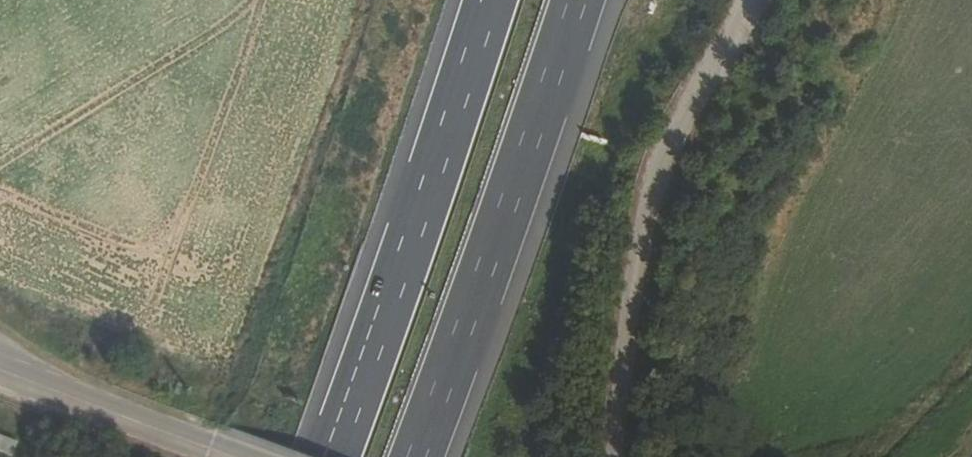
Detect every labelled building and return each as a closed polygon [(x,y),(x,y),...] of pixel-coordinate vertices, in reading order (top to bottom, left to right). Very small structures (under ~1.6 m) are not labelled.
[(0,438),(0,456),(24,456),(28,448),(0,438)]
